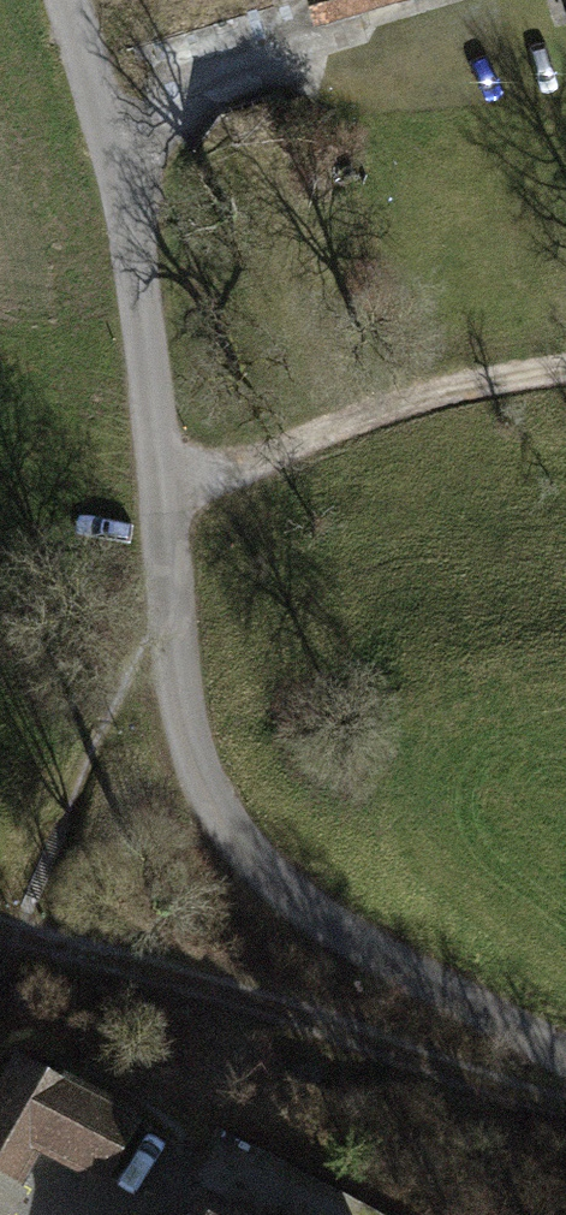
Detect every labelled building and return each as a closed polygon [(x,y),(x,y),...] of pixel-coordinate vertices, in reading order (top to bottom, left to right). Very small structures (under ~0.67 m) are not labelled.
[(314,27),(406,0),(306,0),(314,27)] [(22,1048),(0,1089),(0,1164),(23,1176),(41,1144),(104,1178),(140,1112),(22,1048)] [(205,1184),(188,1214),(263,1214),(205,1184)]
